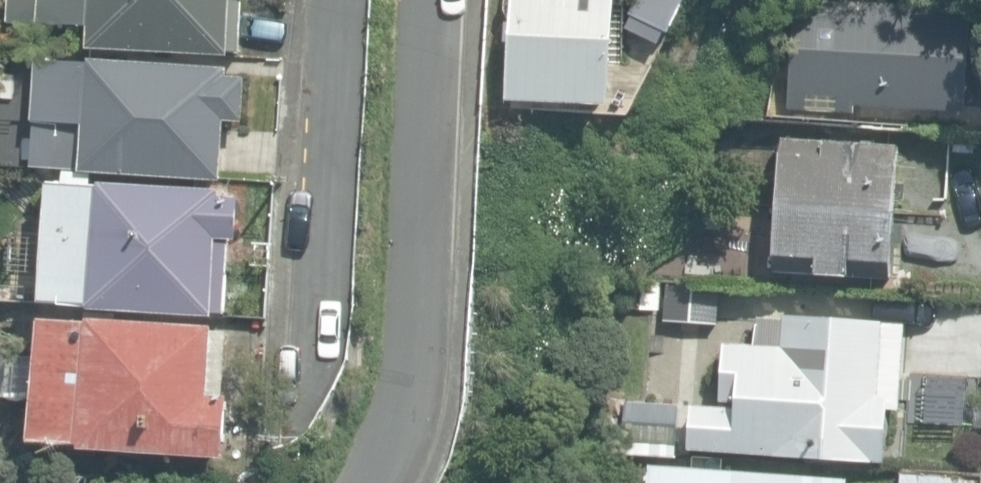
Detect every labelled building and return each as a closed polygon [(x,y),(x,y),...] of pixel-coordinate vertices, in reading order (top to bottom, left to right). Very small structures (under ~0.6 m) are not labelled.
[(8,24),(92,27),(91,49),(242,54),(244,0),(9,0),(8,24)] [(610,105),(616,0),(515,0),(514,23),(501,22),(500,48),(512,49),(509,100),(610,105)] [(857,114),(857,105),(968,112),(973,8),(825,0),(796,0),(791,111),(857,114)] [(35,169),(223,179),(226,119),(245,120),(247,78),(228,77),(228,70),(76,62),(77,49),(42,47),(35,169)] [(784,138),(780,204),(897,211),(898,199),(907,200),(908,183),(898,183),(900,145),(784,138)] [(219,185),(96,178),(96,183),(49,180),(42,298),(90,301),(89,305),(212,312),(212,309),(224,309),(229,235),(236,236),(239,191),(219,190),(219,185)] [(723,231),(726,201),(705,199),(701,229),(723,231)] [(897,211),(780,204),(776,272),(891,279),(893,240),(905,241),(906,224),(896,224),(897,211)] [(82,442),(223,451),(228,370),(208,369),(211,321),(89,313),(88,316),(40,313),(32,435),(82,438),(82,442)] [(691,449),(885,462),(885,447),(892,439),(894,429),(891,418),(887,412),(887,409),(900,410),(905,328),(761,318),(759,345),(727,343),(723,400),(739,401),(739,409),(694,406),(691,449)] [(625,451),(677,455),(680,405),(628,402),(625,451)] [(849,479),(652,465),(651,482),(848,482),(849,479)] [(903,469),(902,482),(980,482),(980,474),(903,469)]
